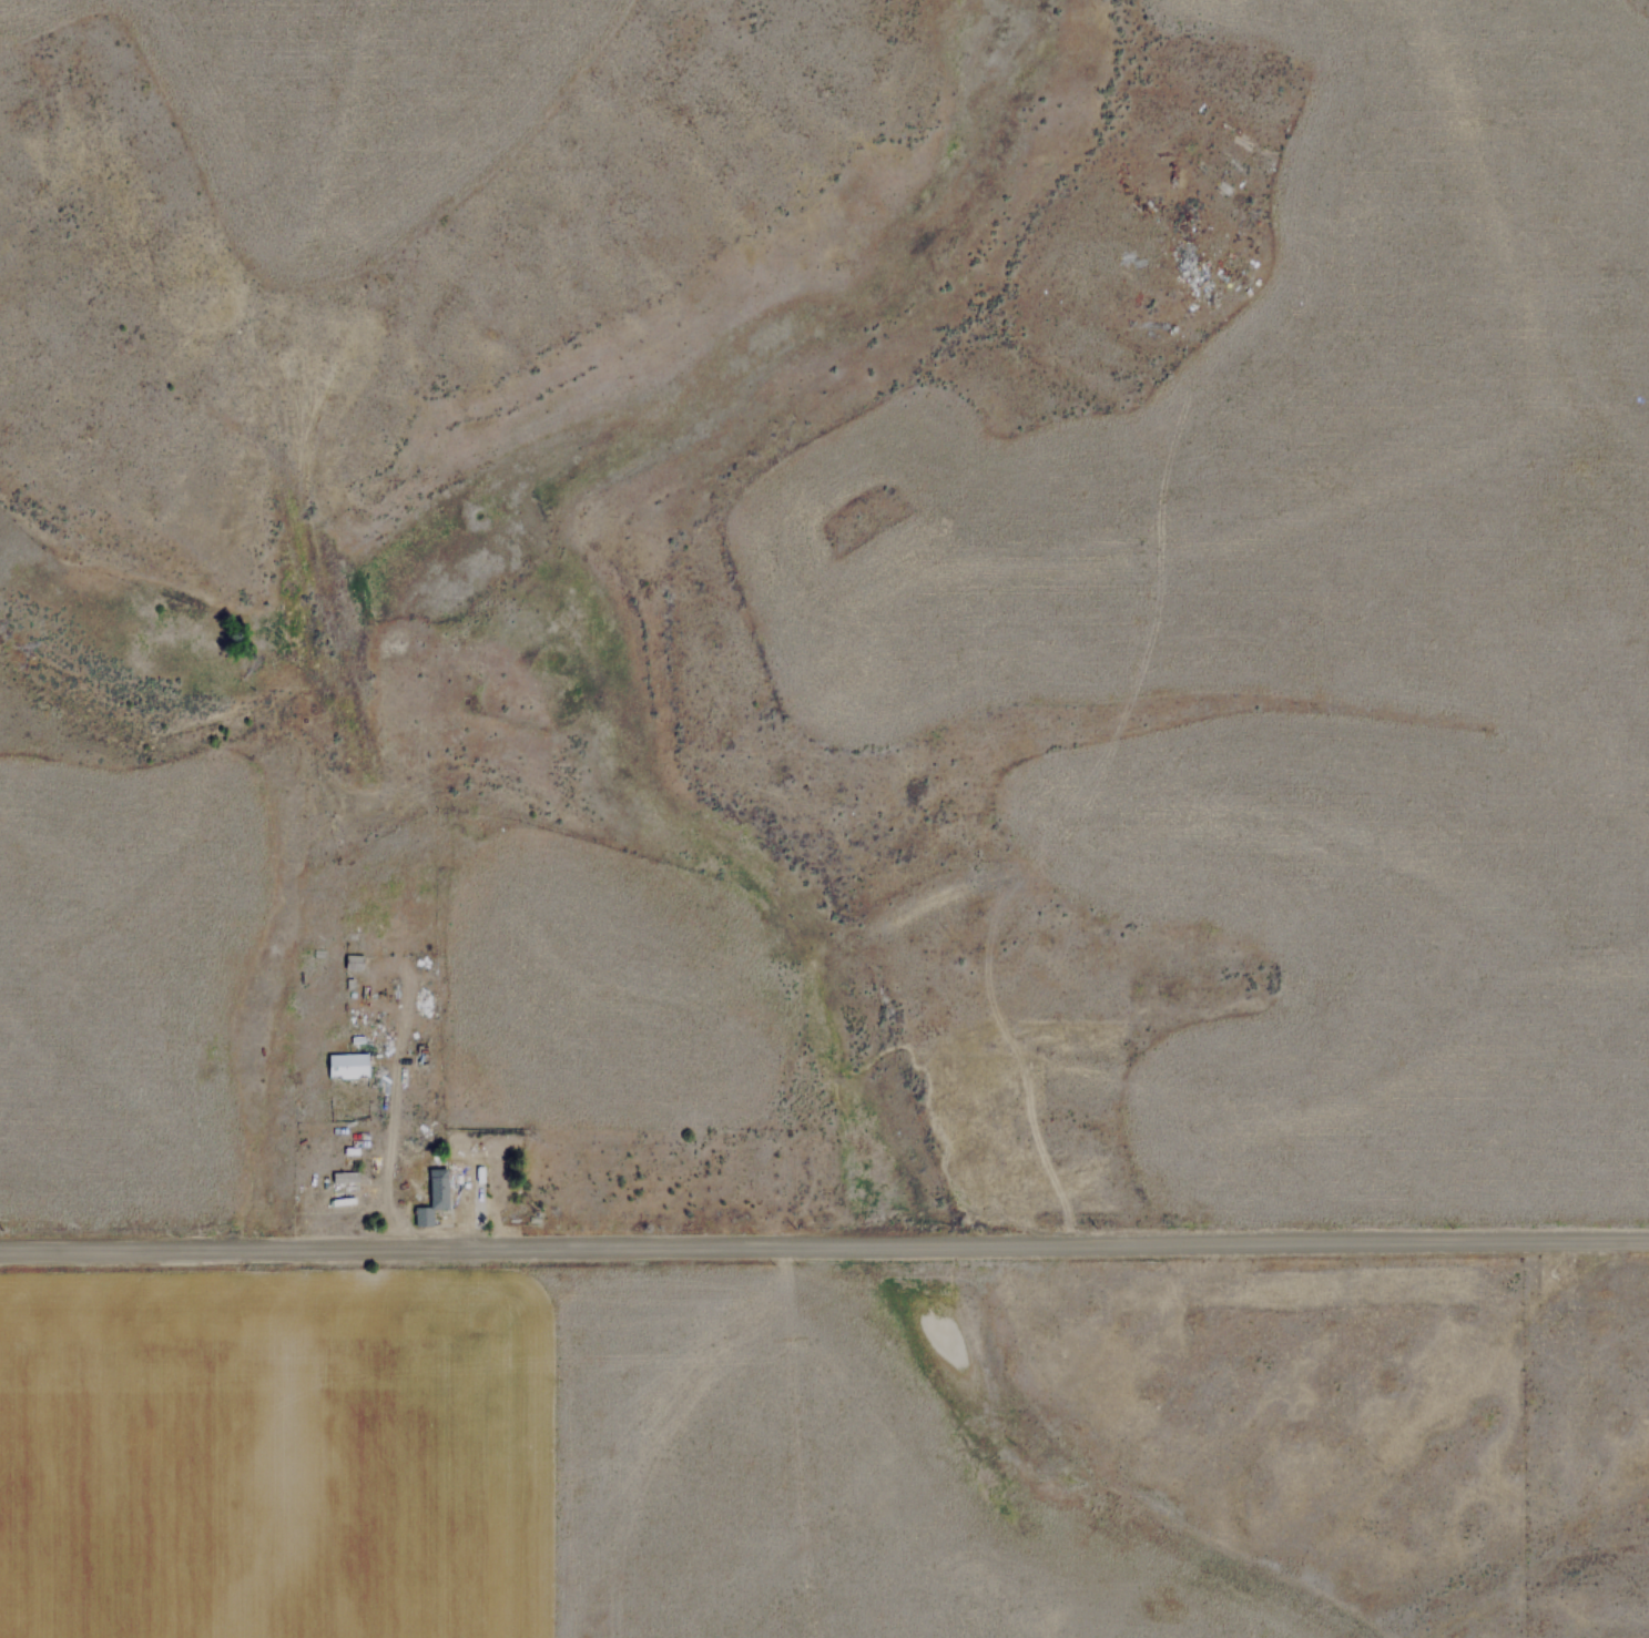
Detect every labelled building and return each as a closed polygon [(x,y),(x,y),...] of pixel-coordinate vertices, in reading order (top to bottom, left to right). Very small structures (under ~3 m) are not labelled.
[(364,974),(364,960),(346,960),(346,974),(364,974)] [(369,1081),(369,1056),(328,1056),(328,1081),(369,1081)] [(416,1229),(434,1229),(434,1212),(449,1211),(448,1170),(429,1171),(430,1209),(416,1209),(416,1229)] [(334,1184),(358,1184),(358,1176),(334,1176),(334,1184)]
